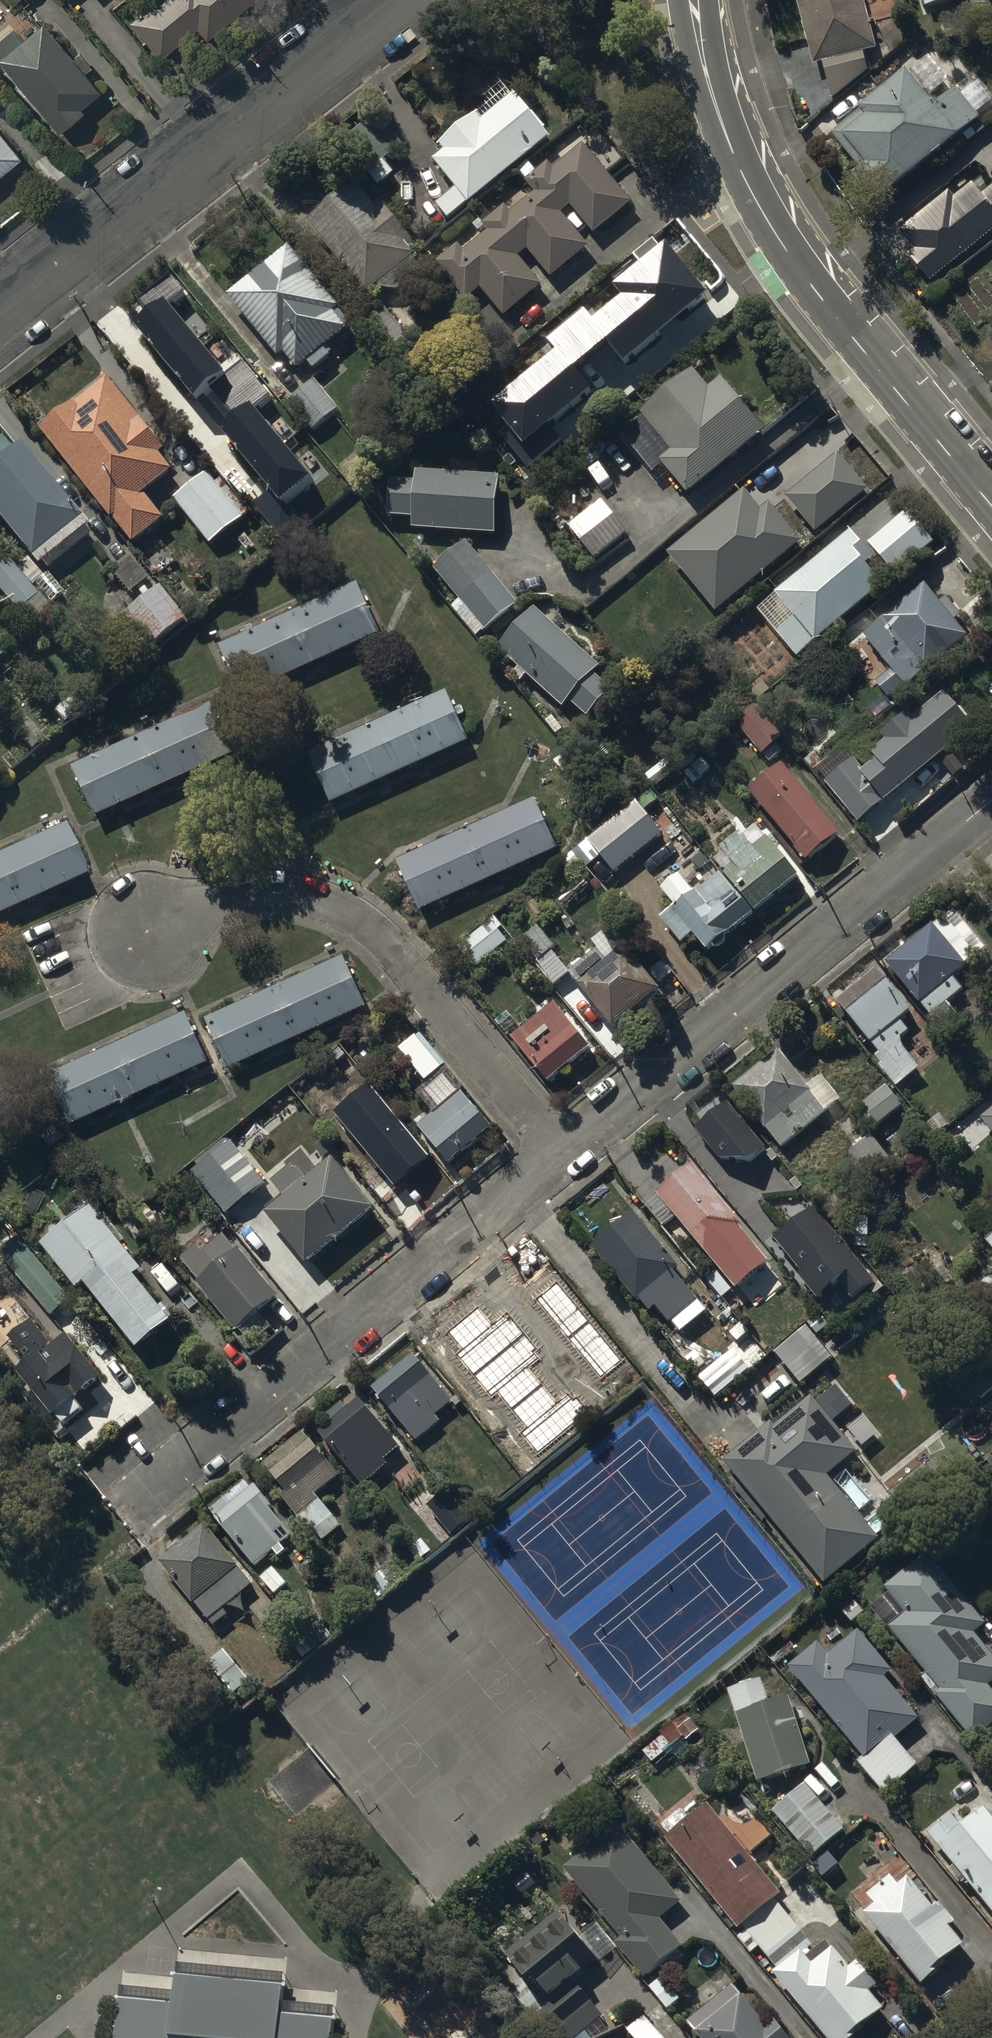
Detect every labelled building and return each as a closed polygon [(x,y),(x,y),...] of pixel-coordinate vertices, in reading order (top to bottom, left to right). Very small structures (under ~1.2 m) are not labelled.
[(207,45),(259,0),(161,0),(128,28),(160,65),(197,33),(207,45)] [(815,73),(823,71),(833,107),(868,77),(864,59),(877,56),(863,0),(796,0),(815,73)] [(927,10),(961,0),(924,0),(927,10)] [(0,44),(0,66),(60,137),(83,118),(80,114),(99,97),(83,78),(93,70),(80,55),(72,61),(44,27),(22,46),(12,35),(0,44)] [(832,143),(861,180),(852,187),(875,215),(991,118),(991,103),(974,81),(935,114),(907,80),(832,143)] [(435,199),(447,214),(554,126),(530,97),(521,105),(510,91),(483,113),(477,107),(440,138),(445,145),(433,154),(456,182),(435,199)] [(9,181),(6,177),(23,164),(0,135),(0,189),(9,181)] [(630,197),(583,142),(554,166),(550,161),(526,181),(532,188),(509,207),(503,200),(481,218),(488,227),(465,246),(460,240),(436,260),(468,298),(484,285),(506,312),(542,282),(518,254),(528,245),(551,272),(590,240),(563,207),(571,200),(594,228),(630,197)] [(345,182),(307,215),(365,287),(367,286),(371,290),(381,282),(393,285),(401,279),(405,273),(405,265),(415,256),(405,245),(415,236),(380,197),(376,201),(359,182),(350,189),(345,182)] [(899,241),(914,259),(909,263),(929,288),(991,236),(991,192),(983,199),(976,189),(956,205),(951,198),(899,241)] [(289,239),(226,289),(276,352),(283,347),(296,363),(307,355),(315,365),(334,350),(326,341),(348,323),(343,317),(347,313),(289,239)] [(190,297),(172,274),(123,315),(197,403),(202,400),(230,433),(227,436),(276,495),(260,508),(284,536),(299,523),(286,507),(317,481),(258,411),(272,399),(242,362),(230,372),(176,308),(190,297)] [(636,389),(628,377),(690,325),(687,321),(691,318),(676,300),(674,301),(653,276),(633,293),(629,289),(595,318),(598,322),(575,342),(604,377),(602,379),(621,402),(636,389)] [(383,303),(361,321),(388,354),(411,336),(383,303)] [(489,386),(514,420),(561,384),(536,351),(489,386)] [(684,488),(763,425),(721,373),(709,383),(693,364),(640,406),(644,411),(622,429),(655,470),(664,462),(684,488)] [(106,371),(40,424),(132,539),(166,513),(144,485),(172,463),(159,446),(164,443),(106,371)] [(313,380),(288,400),(311,430),(337,410),(313,380)] [(802,425),(776,446),(800,475),(834,447),(817,426),(808,434),(802,425)] [(32,558),(82,519),(17,435),(6,443),(1,436),(0,436),(0,517),(32,558)] [(837,454),(787,499),(818,533),(868,488),(837,454)] [(413,512),(412,521),(495,528),(500,470),(416,466),(415,475),(390,473),(387,510),(413,512)] [(210,472),(172,502),(208,547),(246,518),(210,472)] [(747,490),(670,555),(718,613),(804,542),(773,506),(766,512),(747,490)] [(626,529),(601,495),(565,523),(590,556),(626,529)] [(905,505),(869,539),(898,571),(935,537),(905,505)] [(849,525),(774,588),(787,604),(775,614),(782,622),(776,627),(796,651),(882,579),(866,559),(873,553),(849,525)] [(464,537),(433,564),(459,595),(451,602),(476,632),(516,598),(464,537)] [(130,550),(111,565),(131,591),(150,576),(130,550)] [(0,556),(0,590),(18,613),(37,598),(2,554),(0,556)] [(972,636),(924,577),(863,630),(891,665),(875,678),(889,696),(905,683),(908,687),(972,636)] [(357,579),(219,640),(240,689),(379,628),(357,579)] [(161,588),(124,616),(149,649),(186,621),(161,588)] [(534,602),(497,643),(518,663),(512,669),(521,677),(526,671),(562,702),(569,695),(585,710),(610,683),(593,667),(598,662),(534,602)] [(308,747),(330,797),(467,737),(445,687),(308,747)] [(853,752),(824,776),(859,819),(974,722),(944,687),(913,714),(908,707),(881,726),(887,735),(871,747),(877,754),(862,765),(853,752)] [(211,699),(72,761),(95,812),(233,749),(211,699)] [(755,699),(733,717),(762,751),(784,732),(755,699)] [(782,758),(749,784),(804,854),(837,827),(782,758)] [(398,855),(418,906),(553,845),(531,796),(398,855)] [(0,848),(0,909),(86,871),(64,820),(0,848)] [(721,867),(754,906),(800,869),(767,829),(752,841),(741,826),(719,843),(731,858),(721,867)] [(661,919),(682,943),(695,932),(705,943),(749,907),(719,872),(694,893),(680,876),(662,891),(676,907),(661,919)] [(951,903),(883,958),(942,1030),(960,1015),(948,999),(964,986),(955,976),(988,949),(951,903)] [(598,944),(567,969),(612,1026),(662,986),(625,939),(617,945),(603,929),(593,937),(598,944)] [(203,1015),(226,1065),(363,1003),(340,953),(203,1015)] [(877,964),(836,997),(880,1050),(876,1053),(899,1081),(919,1064),(897,1037),(910,1027),(899,1013),(910,1004),(877,964)] [(554,998),(510,1032),(546,1077),(589,1042),(554,998)] [(45,1073),(68,1121),(204,1057),(181,1009),(45,1073)] [(808,1081),(779,1043),(731,1084),(782,1145),(841,1095),(822,1070),(808,1081)] [(432,1111),(419,1121),(448,1158),(489,1124),(449,1075),(421,1098),(432,1111)] [(369,1076),(331,1109),(394,1185),(433,1153),(369,1076)] [(884,1083),(856,1104),(873,1127),(901,1106),(884,1083)] [(991,1129),(991,1103),(980,1114),(991,1129)] [(870,1132),(848,1148),(857,1160),(849,1167),(860,1181),(890,1158),(870,1132)] [(230,1136),(191,1167),(226,1210),(265,1179),(230,1136)] [(283,1190),(262,1207),(307,1259),(373,1202),(331,1153),(305,1176),(292,1160),(272,1177),(283,1190)] [(692,1160),(658,1187),(737,1282),(768,1257),(739,1222),(741,1221),(692,1160)] [(89,1199),(41,1237),(76,1283),(84,1277),(136,1341),(170,1314),(133,1269),(140,1264),(89,1199)] [(633,1207),(592,1242),(635,1294),(637,1292),(649,1305),(654,1301),(668,1318),(670,1317),(680,1329),(706,1307),(671,1266),(678,1260),(633,1207)] [(199,1276),(196,1278),(236,1324),(276,1288),(225,1229),(204,1247),(197,1239),(180,1254),(199,1276)] [(0,1246),(0,1251),(51,1312),(70,1296),(16,1233),(0,1246)] [(573,1340),(536,1296),(467,1353),(504,1397),(519,1385),(521,1388),(530,1380),(527,1378),(573,1340)] [(15,1326),(6,1333),(24,1355),(13,1364),(52,1410),(54,1409),(63,1419),(81,1403),(72,1394),(99,1370),(65,1331),(53,1341),(30,1316),(15,1326)] [(824,1331),(810,1317),(784,1342),(798,1357),(824,1331)] [(414,1348),(371,1382),(415,1436),(439,1417),(435,1412),(453,1397),(414,1348)] [(330,1417),(318,1426),(361,1482),(388,1460),(384,1455),(401,1442),(361,1392),(346,1404),(341,1397),(325,1410),(330,1417)] [(768,1418),(722,1456),(824,1576),(877,1531),(827,1472),(856,1447),(810,1392),(773,1424),(768,1418)] [(518,1425),(497,1441),(523,1474),(543,1458),(518,1425)] [(285,1486),(278,1491),(317,1540),(341,1522),(316,1490),(339,1472),(303,1426),(261,1459),(268,1468),(270,1467),(285,1486)] [(245,1477),(208,1504),(254,1562),(273,1547),(278,1553),(286,1547),(293,1532),(255,1480),(250,1483),(245,1477)] [(204,1520),(159,1556),(192,1598),(193,1597),(214,1623),(229,1612),(223,1604),(252,1581),(204,1520)] [(888,1622),(939,1684),(933,1689),(972,1738),(991,1722),(991,1687),(987,1681),(991,1677),(991,1652),(975,1631),(989,1620),(929,1546),(885,1582),(905,1607),(888,1622)] [(817,1637),(787,1662),(861,1752),(856,1756),(883,1788),(916,1760),(894,1733),(918,1713),(883,1671),(890,1665),(858,1626),(828,1650),(817,1637)] [(223,1645),(206,1659),(233,1692),(250,1678),(223,1645)] [(760,1673),(725,1685),(756,1778),(810,1760),(787,1689),(767,1696),(760,1673)] [(843,1824),(803,1777),(769,1806),(809,1854),(843,1824)] [(665,1834),(737,1923),(741,1920),(746,1926),(737,1933),(751,1950),(760,1943),(776,1964),(772,1967),(830,2037),(848,2037),(866,2024),(862,2019),(882,2002),(869,1986),(877,1980),(857,1955),(849,1962),(827,1934),(814,1945),(773,1894),(780,1888),(750,1850),(765,1838),(749,1818),(739,1826),(726,1811),(721,1816),(707,1800),(665,1834)] [(984,1801),(960,1819),(951,1807),(927,1826),(954,1860),(950,1864),(959,1875),(963,1871),(991,1907),(991,1811),(984,1801)] [(617,1818),(563,1862),(620,1933),(614,1938),(643,1973),(682,1941),(659,1913),(680,1896),(617,1818)] [(896,1880),(889,1872),(867,1889),(874,1898),(862,1907),(921,1979),(947,1958),(944,1955),(963,1939),(951,1923),(956,1919),(939,1899),(933,1903),(907,1871),(896,1880)] [(561,1904),(507,1949),(545,1995),(597,1951),(609,1965),(623,1953),(600,1926),(587,1936),(561,1904)] [(113,2037),(332,2037),(334,2017),(279,2011),(282,1982),(174,1972),(171,1998),(118,1994),(113,2037)] [(680,1995),(661,1972),(648,1983),(667,2006),(680,1995)] [(575,1979),(538,2009),(561,2037),(573,2037),(603,2013),(575,1979)] [(686,2017),(704,2037),(789,2037),(791,2036),(772,2014),(766,2020),(731,1979),(686,2017)] [(644,2011),(627,2026),(637,2037),(667,2037),(644,2011)]
